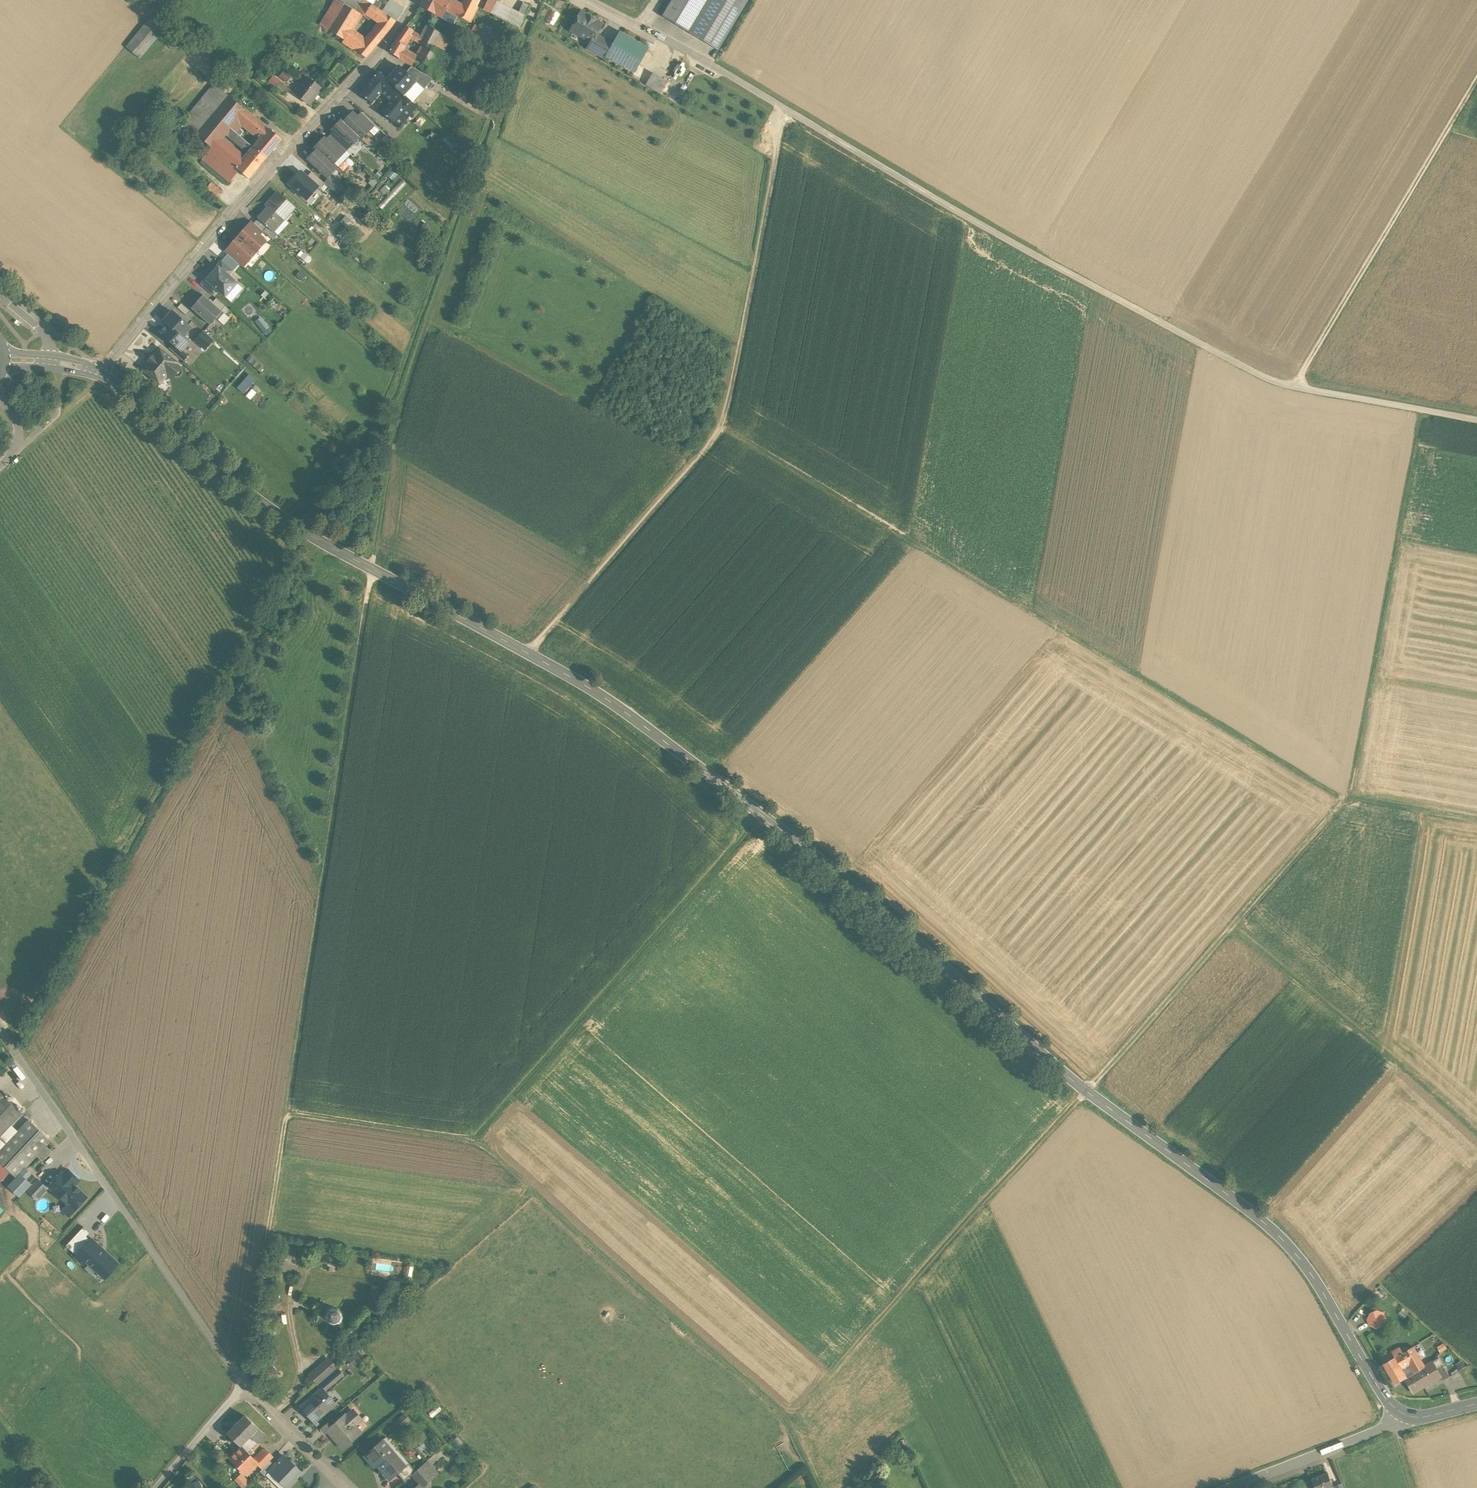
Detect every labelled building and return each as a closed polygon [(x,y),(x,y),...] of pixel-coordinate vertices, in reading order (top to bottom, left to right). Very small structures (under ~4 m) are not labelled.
[(338,0),(335,0),(320,25),(328,30),(344,4),(338,0)] [(344,4),(355,11),(361,0),(338,0),(344,4)] [(366,0),(361,0),(355,11),(359,14),(363,16),(372,5),(372,4),(366,0)] [(372,4),(372,5),(376,8),(379,3),(375,0),(366,0),(372,4)] [(391,0),(389,0),(381,11),(395,21),(404,9),(391,0)] [(421,7),(441,18),(446,10),(456,15),(457,15),(462,5),(461,5),(452,0),(425,0),(421,7)] [(461,5),(462,5),(457,15),(469,22),(477,6),(476,6),(479,0),(464,0),(461,5)] [(476,6),(477,6),(490,13),(495,0),(479,0),(476,6)] [(496,0),(495,0),(490,13),(520,28),(526,15),(518,11),(496,0)] [(662,16),(687,32),(706,0),(672,0),(662,16)] [(687,32),(718,50),(748,0),(706,0),(687,32)] [(529,6),(523,3),(518,11),(526,15),(529,6)] [(344,4),(328,30),(343,40),(350,29),(359,14),(355,11),(344,4)] [(376,8),(372,5),(363,16),(368,19),(370,16),(380,23),(372,33),(381,40),(390,29),(395,21),(381,11),(376,8)] [(456,15),(446,10),(441,18),(452,25),(453,23),(456,15)] [(553,12),(548,20),(553,23),(558,14),(553,12)] [(596,20),(588,15),(587,17),(580,13),(570,31),(590,42),(587,48),(591,51),(600,37),(596,34),(601,25),(595,21),(596,20)] [(167,27),(153,16),(128,46),(143,57),(167,27)] [(405,28),(396,40),(392,44),(388,52),(411,65),(416,57),(403,49),(405,46),(411,37),(425,45),(431,48),(440,32),(429,26),(423,37),(405,28)] [(504,38),(483,26),(480,30),(476,38),(497,50),(501,44),(504,38)] [(480,30),(477,27),(472,36),(476,38),(480,30)] [(367,40),(350,29),(343,40),(342,41),(365,58),(375,46),(367,40)] [(648,48),(619,32),(612,44),(605,56),(634,73),(648,48)] [(381,40),(372,33),(367,40),(375,46),(381,40)] [(612,44),(600,37),(591,51),(604,58),(605,56),(612,44)] [(506,47),(501,44),(497,50),(502,54),(506,47)] [(431,48),(425,45),(417,58),(429,65),(437,51),(431,48)] [(406,73),(399,66),(387,80),(403,94),(415,82),(415,81),(406,73)] [(433,79),(411,67),(406,73),(415,81),(415,82),(423,89),(433,79)] [(394,123),(412,102),(403,94),(387,80),(379,72),(360,92),(371,102),(381,92),(391,101),(381,111),(394,123)] [(667,81),(652,73),(645,85),(660,93),(667,81)] [(320,88),(306,76),(293,92),(308,104),(320,88)] [(288,89),(279,82),(275,86),(285,94),(288,89)] [(423,89),(415,82),(403,94),(412,102),(423,89)] [(182,122),(197,135),(229,97),(214,84),(182,122)] [(245,109),(229,97),(216,113),(231,125),(245,109)] [(231,125),(230,127),(236,132),(243,123),(251,114),(245,109),(231,125)] [(216,113),(197,135),(211,147),(212,148),(220,139),(225,133),(230,127),(231,125),(216,113)] [(357,117),(352,113),(344,122),(343,122),(359,137),(361,139),(370,129),(357,118),(357,117)] [(374,125),(362,113),(357,117),(357,118),(370,129),(374,125)] [(251,114),(243,123),(249,127),(256,119),(251,114)] [(256,119),(249,127),(254,132),(261,123),(256,119)] [(359,137),(343,122),(344,122),(342,120),(332,130),(334,132),(335,131),(350,146),(359,137)] [(281,139),(261,123),(254,132),(262,139),(257,144),(254,148),(266,158),(281,139)] [(236,132),(230,127),(225,133),(237,144),(236,146),(244,153),(247,152),(249,154),(254,148),(249,144),(236,132)] [(350,146),(335,131),(334,132),(330,136),(345,150),(350,146)] [(345,150),(330,136),(326,140),(341,155),(345,150)] [(341,155),(326,140),(324,138),(315,148),(317,150),(332,164),(333,164),(341,155)] [(244,159),(220,139),(212,148),(236,168),(244,159)] [(212,148),(211,147),(202,158),(229,181),(238,170),(236,168),(212,148)] [(266,158),(254,148),(249,154),(244,159),(236,168),(238,170),(249,179),(266,158)] [(332,164),(317,150),(308,159),(327,177),(336,167),(333,164),(332,164)] [(307,177),(300,171),(289,184),(307,200),(318,187),(307,177)] [(311,172),(307,177),(318,187),(320,189),(325,184),(311,172)] [(343,187),(331,177),(325,184),(337,194),(343,187)] [(220,192),(210,184),(205,189),(215,198),(220,192)] [(294,208),(277,193),(266,205),(268,207),(258,219),(267,226),(273,232),(273,231),(294,208)] [(346,216),(340,223),(345,227),(349,223),(351,221),(346,216)] [(263,231),(252,222),(248,226),(258,235),(260,234),(263,231)] [(352,226),(349,223),(345,227),(342,231),(346,234),(352,226)] [(430,228),(423,225),(417,241),(424,244),(430,228)] [(248,226),(238,236),(256,252),(265,242),(258,235),(248,226)] [(273,232),(267,226),(263,231),(273,240),(278,235),(273,231),(273,232)] [(343,240),(346,237),(341,232),(337,236),(343,240)] [(256,252),(238,236),(229,247),(239,257),(240,256),(247,263),(256,252)] [(239,257),(229,247),(225,252),(235,261),(239,257)] [(302,251),(299,254),(308,263),(313,258),(306,252),(304,253),(302,251)] [(216,265),(218,267),(228,276),(233,271),(221,260),(216,265)] [(237,283),(228,276),(218,267),(206,280),(218,291),(225,297),(237,283)] [(298,275),(303,280),(306,276),(301,272),(298,275)] [(213,296),(218,291),(206,280),(205,279),(200,285),(213,296)] [(212,303),(203,295),(191,308),(210,325),(222,312),(212,303)] [(216,298),(212,303),(222,312),(226,315),(230,310),(216,298)] [(190,311),(181,303),(177,308),(186,315),(190,311)] [(179,315),(177,316),(172,311),(164,321),(167,324),(182,337),(190,327),(183,321),(183,319),(179,315)] [(255,322),(266,335),(272,331),(261,317),(255,322)] [(182,337),(167,324),(160,332),(168,339),(168,341),(171,344),(173,344),(180,350),(181,350),(188,342),(182,337)] [(213,340),(203,331),(195,340),(205,349),(213,340)] [(181,350),(180,350),(173,344),(169,349),(183,361),(188,355),(181,350)] [(175,361),(159,349),(155,355),(154,356),(155,358),(151,363),(150,363),(149,362),(148,363),(143,369),(160,383),(169,371),(174,375),(180,368),(173,363),(175,361)] [(248,361),(260,372),(264,369),(251,357),(248,361)] [(246,381),(240,388),(248,395),(251,392),(248,388),(257,378),(251,373),(246,370),(241,378),(246,381)] [(200,412),(192,410),(189,419),(198,421),(200,412)] [(0,1102),(0,1137),(11,1125),(22,1114),(5,1097),(0,1102)] [(0,1150),(0,1163),(16,1177),(51,1140),(29,1120),(18,1132),(0,1150)] [(0,1137),(0,1150),(18,1132),(11,1125),(0,1137)] [(78,1179),(68,1169),(59,1178),(58,1176),(49,1186),(67,1203),(70,1200),(78,1206),(87,1197),(73,1184),(78,1179)] [(36,1180),(31,1175),(26,1180),(31,1185),(36,1180)] [(38,1180),(28,1190),(37,1198),(47,1188),(38,1180)] [(66,1245),(72,1252),(81,1243),(90,1233),(83,1227),(66,1245)] [(84,1246),(81,1243),(72,1252),(76,1255),(75,1257),(79,1261),(96,1243),(91,1239),(84,1246)] [(300,1248),(294,1247),(294,1242),(287,1241),(286,1258),(300,1258),(300,1248)] [(86,1260),(104,1278),(118,1264),(96,1243),(79,1261),(82,1264),(86,1260)] [(339,1307),(340,1308),(345,1300),(338,1295),(331,1296),(325,1301),(324,1300),(317,1322),(318,1323),(319,1328),(325,1333),(333,1336),(337,1325),(335,1326),(332,1325),(328,1323),(326,1320),(325,1316),(326,1312),(328,1309),(331,1307),(335,1306),(339,1307)] [(344,1319),(345,1316),(344,1312),(342,1309),(340,1308),(339,1307),(335,1306),(331,1307),(328,1309),(326,1312),(325,1316),(326,1320),(328,1323),(332,1325),(335,1326),(337,1325),(339,1325),(342,1323),(344,1319)] [(1376,1309),(1370,1312),(1367,1319),(1370,1326),(1377,1329),(1383,1326),(1386,1319),(1384,1312),(1376,1309)] [(1414,1347),(1404,1353),(1410,1366),(1421,1359),(1414,1347)] [(352,1365),(364,1357),(358,1350),(347,1358),(352,1365)] [(1400,1354),(1383,1364),(1390,1376),(1402,1370),(1400,1366),(1405,1363),(1400,1354)] [(330,1358),(311,1374),(319,1384),(322,1381),(338,1367),(330,1358)] [(1421,1359),(1410,1366),(1413,1374),(1425,1367),(1421,1359)] [(1408,1377),(1405,1378),(1412,1390),(1422,1384),(1424,1387),(1440,1378),(1441,1377),(1436,1368),(1432,1363),(1413,1374),(1408,1377)] [(1442,1365),(1436,1368),(1441,1377),(1440,1378),(1442,1381),(1449,1377),(1442,1365)] [(338,1367),(322,1381),(327,1388),(343,1374),(338,1367)] [(1402,1370),(1390,1376),(1395,1384),(1405,1378),(1408,1377),(1404,1369),(1402,1370)] [(323,1389),(305,1404),(311,1411),(308,1414),(315,1422),(334,1406),(328,1399),(330,1397),(323,1389)] [(336,1424),(329,1430),(329,1431),(344,1448),(361,1433),(355,1426),(362,1420),(355,1411),(345,1419),(344,1418),(336,1424)] [(246,1415),(229,1433),(243,1446),(249,1452),(266,1434),(246,1415)] [(332,1420),(322,1428),(327,1434),(329,1431),(329,1430),(336,1424),(332,1420)] [(383,1440),(366,1455),(372,1463),(375,1461),(391,1479),(398,1473),(406,1466),(405,1466),(383,1440)] [(410,1444),(403,1450),(409,1457),(416,1451),(410,1444)] [(249,1452),(243,1446),(231,1458),(246,1472),(250,1468),(251,1470),(258,1463),(259,1462),(255,1458),(249,1452)] [(265,1448),(255,1458),(259,1462),(258,1463),(263,1468),(271,1460),(274,1457),(265,1448)] [(276,1464),(270,1470),(270,1471),(281,1480),(282,1479),(288,1486),(287,1487),(288,1487),(303,1472),(296,1465),(293,1467),(283,1457),(285,1455),(276,1464)] [(263,1468),(261,1471),(266,1475),(270,1471),(270,1470),(276,1464),(271,1460),(263,1468)] [(406,1466),(398,1473),(405,1481),(412,1475),(416,1471),(409,1463),(405,1466),(406,1466)] [(416,1471),(412,1475),(422,1486),(436,1474),(426,1463),(416,1471)] [(250,1478),(241,1470),(235,1476),(244,1485),(250,1478)] [(1312,1479),(1316,1487),(1331,1487),(1334,1487),(1328,1472),(1312,1479)]
